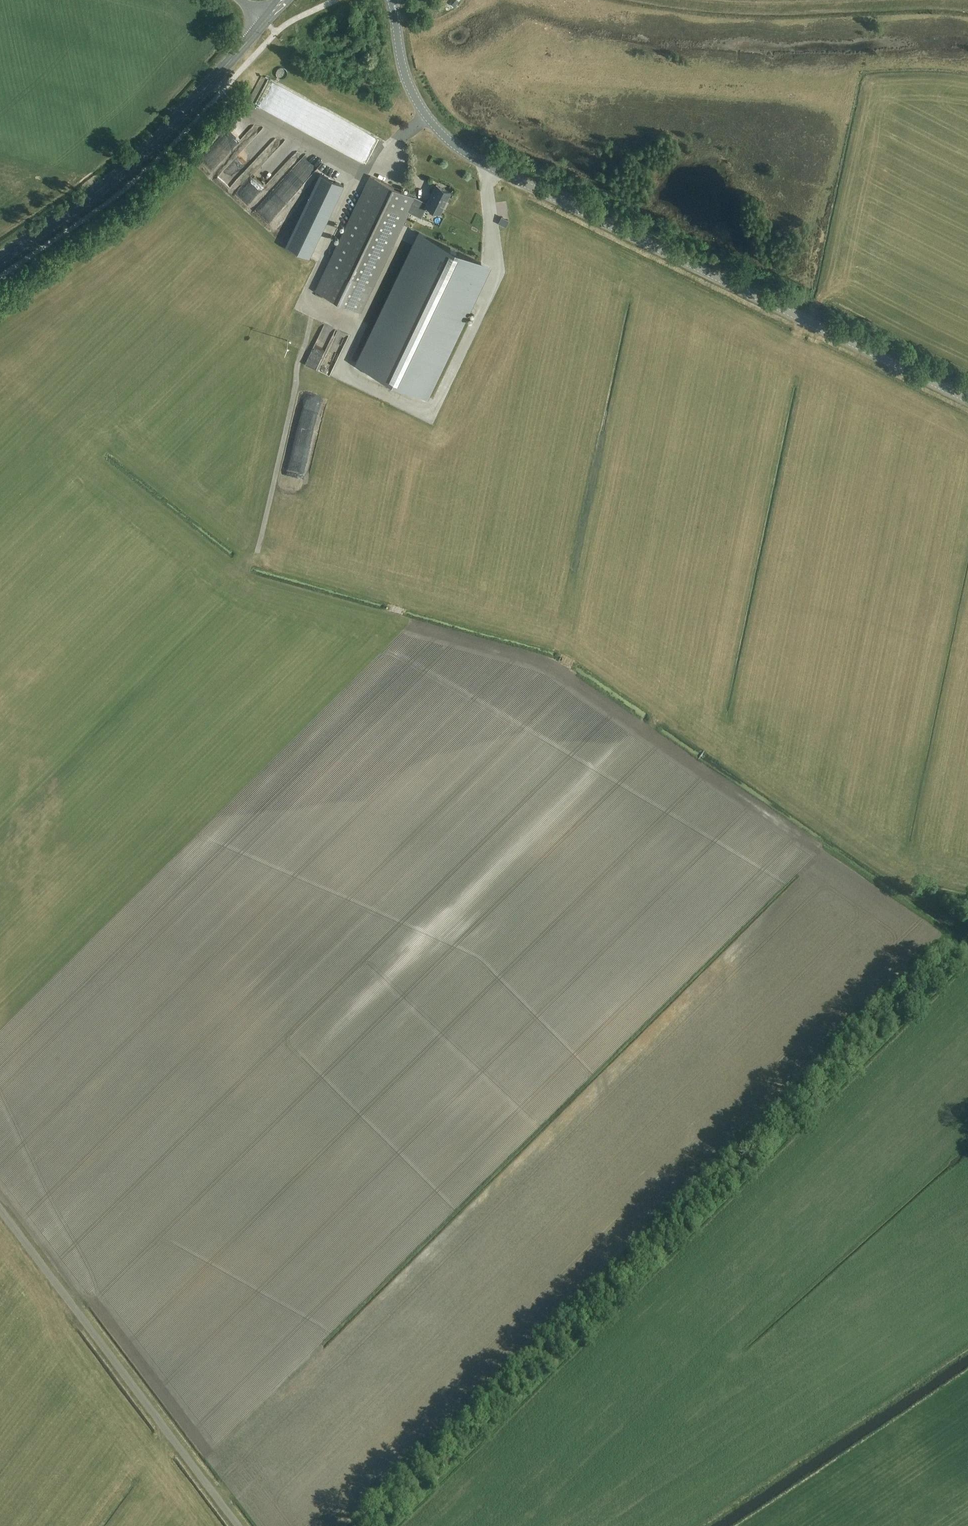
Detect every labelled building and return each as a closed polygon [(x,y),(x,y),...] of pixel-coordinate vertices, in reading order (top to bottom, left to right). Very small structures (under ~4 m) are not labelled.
[(218,147),(200,167),(211,177),(229,158),(218,147)] [(320,173),(286,246),(310,257),(344,185),(320,173)] [(371,176),(328,267),(317,291),(362,312),(410,212),(422,218),(427,207),(441,214),(451,192),(437,185),(429,203),(371,176)] [(241,195),(250,203),(258,194),(249,186),(241,195)] [(356,363),(427,396),(472,302),(462,298),(480,261),(417,232),(356,363)]
